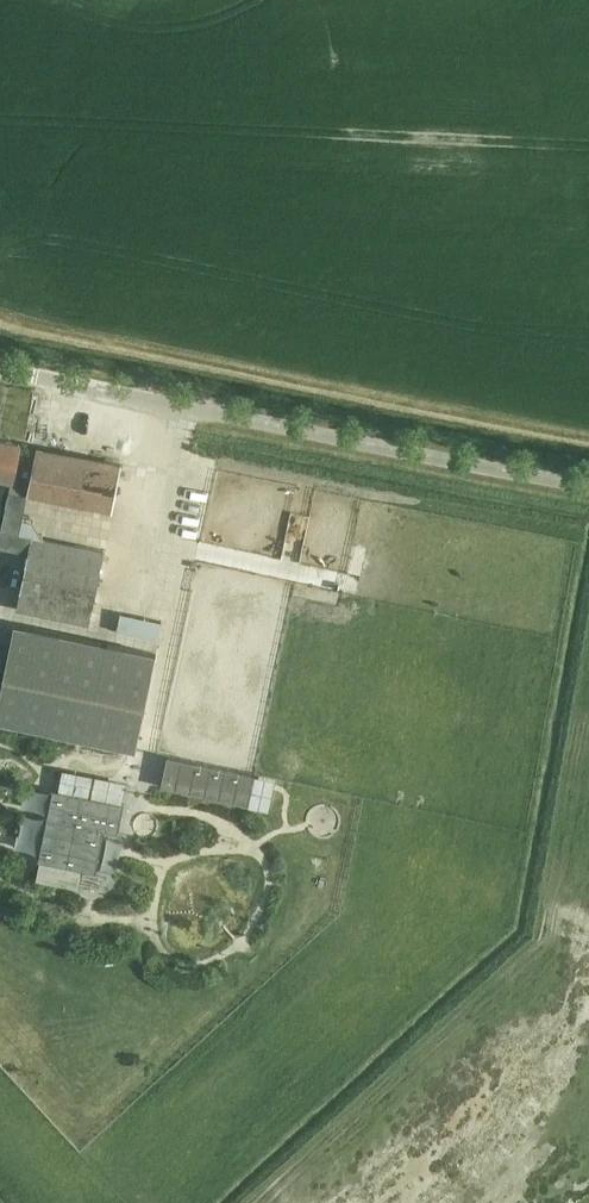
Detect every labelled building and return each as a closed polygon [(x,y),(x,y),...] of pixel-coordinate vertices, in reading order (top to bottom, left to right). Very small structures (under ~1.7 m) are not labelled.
[(12,483),(0,538),(0,547),(29,553),(33,536),(20,533),(28,493),(112,510),(121,464),(37,446),(36,452),(20,449),(21,443),(0,439),(0,481),(12,483)] [(90,623),(105,551),(33,536),(29,553),(17,608),(90,623)] [(156,653),(14,623),(0,690),(0,719),(136,748),(156,653)] [(249,806),(255,778),(167,759),(161,788),(249,806)] [(42,792),(29,866),(90,878),(98,835),(118,839),(124,808),(42,792)]
